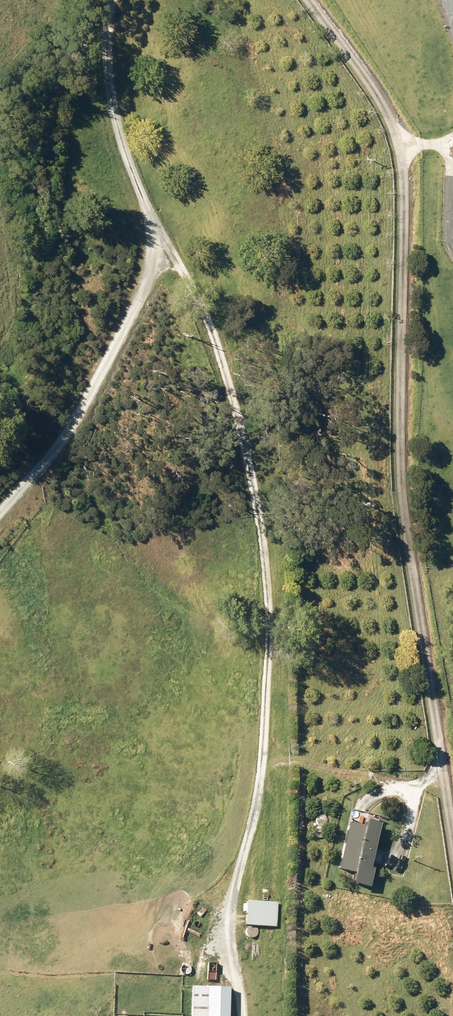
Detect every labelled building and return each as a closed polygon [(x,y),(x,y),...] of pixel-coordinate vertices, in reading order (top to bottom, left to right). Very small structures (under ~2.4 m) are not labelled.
[(340,821),(330,868),(346,871),(343,882),(363,886),(367,867),(364,866),(373,823),(358,819),(356,825),(340,821)] [(275,901),(240,900),(239,924),(274,926),(275,901)] [(186,1015),(224,1015),(225,987),(188,986),(186,1015)]
